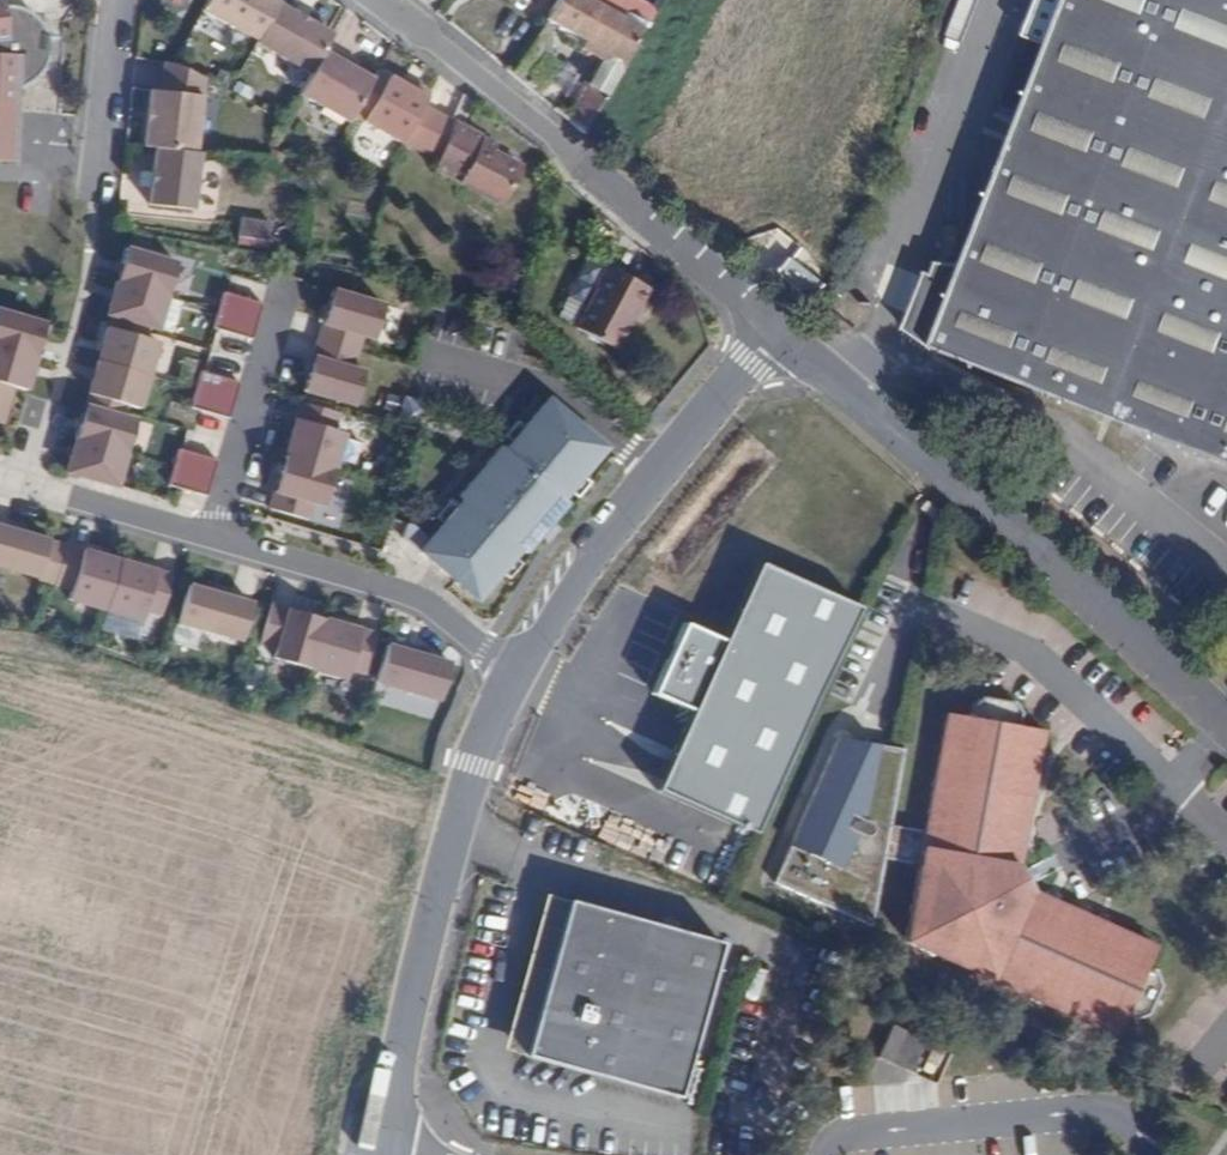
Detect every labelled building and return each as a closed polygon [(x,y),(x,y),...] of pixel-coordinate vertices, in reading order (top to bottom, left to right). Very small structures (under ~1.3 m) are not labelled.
[(10,19),(12,8),(5,7),(5,0),(0,0),(0,19),(10,19)] [(278,2),(275,0),(208,0),(202,10),(257,41),(278,2)] [(606,97),(650,26),(631,14),(632,11),(634,7),(620,0),(616,0),(609,11),(593,1),(594,0),(557,0),(544,20),(565,31),(559,41),(584,54),(588,44),(606,54),(600,63),(587,86),(606,97)] [(593,1),(609,11),(616,0),(594,0),(593,1)] [(1025,37),(1051,47),(933,351),(1226,467),(1226,0),(1040,0),(1025,37)] [(650,26),(640,2),(636,8),(634,7),(632,11),(631,14),(650,26)] [(333,34),(278,3),(256,42),(312,72),(325,47),(333,34)] [(10,19),(0,19),(0,163),(19,164),(22,91),(32,84),(45,73),(49,63),(51,57),(40,56),(40,37),(50,36),(48,30),(45,24),(39,20),(28,13),(18,9),(12,8),(10,19)] [(40,56),(51,57),(51,55),(50,38),(50,36),(40,37),(40,56)] [(584,54),(600,63),(606,54),(588,44),(584,54)] [(346,59),(325,47),(312,72),(299,94),(349,121),(352,115),(372,80),(356,71),(343,64),(346,59)] [(359,66),(346,59),(343,64),(356,71),(359,66)] [(150,90),(143,147),(194,152),(200,96),(203,77),(178,64),(173,64),(165,63),(162,92),(150,90)] [(352,115),(363,122),(387,77),(377,71),(372,80),(352,115)] [(387,77),(363,122),(402,143),(429,93),(412,83),(409,89),(387,77)] [(493,145),(453,121),(453,122),(439,158),(435,168),(492,202),(512,169),(514,167),(489,151),(493,145)] [(199,153),(155,148),(149,205),(193,209),(199,153)] [(125,248),(115,281),(167,296),(176,263),(125,248)] [(650,287),(604,264),(594,285),(599,288),(579,329),(614,348),(636,306),(640,308),(650,287)] [(167,296),(115,281),(106,314),(110,315),(154,328),(157,329),(167,296)] [(377,303),(326,289),(312,339),(356,352),(361,335),(368,337),(377,303)] [(224,292),(218,310),(257,321),(262,303),(224,292)] [(257,321),(218,310),(213,329),(252,340),(257,321)] [(36,357),(45,324),(0,311),(0,347),(36,357)] [(110,315),(108,322),(153,334),(154,328),(110,315)] [(153,334),(108,322),(107,328),(151,340),(153,334)] [(151,340),(107,328),(97,361),(148,375),(158,342),(151,340)] [(356,352),(312,339),(297,389),(349,404),(358,370),(352,368),(356,352)] [(0,347),(0,383),(26,390),(36,357),(0,347)] [(148,375),(97,361),(88,394),(129,406),(139,409),(148,375)] [(240,382),(201,371),(196,390),(234,401),(240,382)] [(0,383),(0,424),(2,424),(12,387),(0,383)] [(234,401),(196,390),(191,407),(229,418),(234,401)] [(88,394),(86,400),(127,412),(129,406),(88,394)] [(397,424),(417,430),(424,403),(405,397),(397,424)] [(548,398),(542,405),(555,416),(561,409),(548,398)] [(127,412),(86,400),(84,406),(125,417),(127,412)] [(328,429),(333,412),(294,400),(279,454),(328,468),(339,432),(328,429)] [(405,540),(419,552),(464,590),(469,584),(482,595),(520,550),(525,554),(540,536),(535,532),(548,517),(552,521),(568,503),(564,499),(607,448),(561,409),(555,416),(542,405),(504,449),(500,446),(458,497),(461,501),(429,539),(413,525),(407,523),(402,539),(405,540)] [(84,406),(75,439),(126,454),(135,420),(125,417),(84,406)] [(75,439),(65,472),(116,487),(126,454),(75,439)] [(218,459),(179,450),(174,467),(212,478),(218,459)] [(318,504),(328,468),(279,454),(264,507),(303,518),(308,501),(318,504)] [(174,467),(168,486),(207,497),(212,478),(174,467)] [(548,517),(535,532),(540,536),(547,542),(559,527),(552,521),(548,517)] [(0,526),(0,567),(37,578),(48,541),(0,526)] [(57,543),(48,541),(37,578),(37,580),(45,583),(57,543)] [(66,546),(57,543),(45,583),(54,585),(66,546)] [(104,611),(119,561),(66,546),(54,585),(71,590),(68,600),(104,611)] [(172,576),(119,561),(104,611),(141,621),(144,611),(161,616),(172,576)] [(721,640),(682,622),(649,693),(688,711),(652,788),(756,834),(806,722),(860,609),(756,563),(721,640)] [(469,584),(464,590),(477,601),(482,595),(469,584)] [(252,604),(188,586),(177,623),(241,642),(252,604)] [(273,659),(309,670),(324,620),(270,604),(259,644),(276,649),(273,659)] [(324,620),(309,670),(346,680),(349,670),(366,675),(377,635),(324,620)] [(386,646),(376,683),(439,701),(450,664),(386,646)] [(920,862),(906,942),(1116,1038),(1127,1016),(1137,1022),(1151,1015),(1163,986),(1157,972),(1147,969),(1157,948),(1032,891),(1019,866),(1042,732),(1020,728),(1022,716),(1015,705),(983,699),(971,707),(970,719),(947,715),(925,833),(920,862)] [(889,827),(903,752),(840,735),(774,883),(872,927),(884,859),(889,827)] [(925,833),(889,827),(884,859),(913,864),(913,861),(920,862),(925,833)] [(722,944),(569,901),(523,1058),(678,1100),(722,944)] [(918,1036),(892,1025),(876,1059),(909,1072),(923,1044),(918,1036)]
